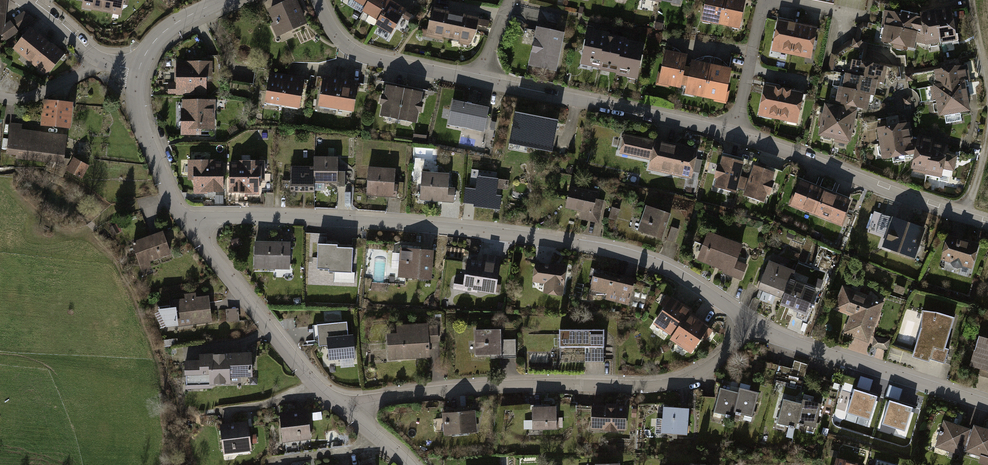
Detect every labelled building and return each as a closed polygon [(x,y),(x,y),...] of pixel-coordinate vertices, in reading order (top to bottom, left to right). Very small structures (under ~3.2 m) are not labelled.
[(8,0),(0,0),(0,33),(3,34),(3,39),(35,19),(24,12),(5,24),(8,0)] [(82,0),(81,7),(121,14),(124,0),(81,0),(82,0)] [(309,24),(298,0),(297,0),(271,12),(276,24),(272,25),(278,39),(309,24)] [(369,8),(373,0),(354,0),(369,8)] [(395,0),(373,0),(369,8),(366,12),(383,22),(394,2),(395,0)] [(729,0),(710,0),(705,22),(724,26),(729,0)] [(749,0),(729,0),(724,26),(742,29),(749,0)] [(395,35),(409,10),(394,2),(383,22),(380,27),(395,35)] [(481,35),(482,18),(469,16),(468,25),(454,23),(455,13),(443,11),(444,6),(433,4),(430,16),(433,16),(431,31),(423,30),(422,36),(473,44),(481,35)] [(951,6),(934,9),(940,44),(957,41),(951,6)] [(934,9),(918,12),(920,20),(922,35),(924,45),(924,47),(940,44),(934,9)] [(920,20),(885,13),(883,28),(922,35),(920,20)] [(795,54),(801,23),(783,19),(776,50),(795,54)] [(814,58),(820,27),(801,23),(795,54),(814,58)] [(31,62),(49,41),(34,28),(16,49),(31,62)] [(922,35),(883,28),(880,45),(915,51),(916,43),(924,45),(922,35)] [(600,69),(609,34),(590,30),(582,65),(600,69)] [(533,63),(553,67),(560,35),(539,31),(533,63)] [(619,74),(627,39),(609,34),(600,69),(619,74)] [(638,78),(646,43),(627,39),(619,74),(638,78)] [(864,52),(867,43),(855,40),(853,50),(864,52)] [(46,75),(64,54),(49,41),(31,62),(46,75)] [(657,84),(684,89),(690,57),(669,52),(665,72),(660,71),(657,84)] [(890,68),(856,60),(853,75),(882,81),(887,82),(890,68)] [(170,94),(209,94),(209,69),(214,69),(214,63),(177,63),(177,84),(170,84),(170,94)] [(709,98),(716,67),(697,63),(691,94),(709,98)] [(928,69),(929,83),(970,78),(968,64),(928,69)] [(728,102),(734,71),(716,67),(709,98),(728,102)] [(853,75),(848,74),(844,88),(875,95),(879,96),(882,81),(853,75)] [(273,75),(269,105),(286,107),(290,78),(273,75)] [(290,78),(286,107),(302,109),(306,80),(290,78)] [(326,78),(322,108),(339,110),(343,81),(326,78)] [(970,78),(929,83),(931,101),(935,100),(972,96),(970,78)] [(343,81),(339,110),(355,112),(359,83),(343,81)] [(781,119),(787,89),(768,85),(762,115),(781,119)] [(388,87),(383,116),(400,120),(406,90),(388,87)] [(844,88),(842,88),(838,105),(843,106),(862,110),(871,112),(875,95),(844,88)] [(799,123),(806,93),(787,89),(781,119),(799,123)] [(406,90),(400,120),(418,123),(423,94),(406,90)] [(972,96),(935,100),(937,116),(974,111),(972,96)] [(448,125),(487,133),(492,107),(453,99),(448,125)] [(44,127),(74,129),(76,104),(45,102),(44,127)] [(206,129),(217,129),(216,102),(183,102),(183,135),(206,135),(206,129)] [(838,105),(828,103),(821,136),(836,139),(843,106),(838,105)] [(862,110),(843,106),(836,139),(854,143),(862,110)] [(517,142),(554,148),(558,127),(540,124),(541,119),(522,116),(517,142)] [(906,122),(874,127),(875,141),(908,136),(906,122)] [(9,155),(65,160),(68,134),(23,130),(23,124),(12,123),(9,155)] [(652,169),(694,178),(700,149),(626,134),(622,154),(653,161),(652,169)] [(908,136),(875,141),(877,160),(911,155),(908,136)] [(938,142),(918,136),(909,170),(928,176),(938,142)] [(957,146),(938,142),(928,176),(947,181),(957,146)] [(82,179),(90,166),(75,157),(67,170),(82,179)] [(742,176),(746,164),(726,158),(717,187),(737,193),(739,188),(742,176)] [(316,169),(318,183),(341,183),(341,186),(348,186),(348,172),(341,172),(341,159),(316,159),(316,169)] [(197,193),(227,193),(227,162),(189,163),(189,181),(197,181),(197,193)] [(233,193),(262,193),(261,169),(267,169),(267,163),(233,164),(233,193)] [(768,202),(777,173),(756,167),(752,179),(749,191),(747,196),(768,202)] [(318,183),(316,169),(294,169),(293,193),(317,193),(318,183)] [(369,196),(397,196),(398,170),(370,169),(369,196)] [(422,199),(456,202),(457,188),(452,187),(452,175),(424,173),(422,199)] [(749,191),(752,179),(742,176),(739,188),(749,191)] [(497,181),(478,179),(477,192),(466,191),(464,203),(475,204),(475,206),(498,209),(500,198),(495,198),(497,181)] [(795,205),(845,224),(854,200),(804,181),(795,205)] [(599,200),(601,194),(575,188),(570,209),(583,213),(581,219),(601,224),(606,202),(599,200)] [(663,240),(673,215),(649,206),(640,232),(663,240)] [(885,246),(918,257),(927,229),(895,218),(885,246)] [(152,262),(173,254),(165,232),(134,244),(144,270),(153,267),(152,262)] [(740,261),(746,247),(712,234),(700,262),(742,279),(748,265),(740,261)] [(975,269),(982,244),(952,237),(945,261),(975,269)] [(257,269),(292,269),(292,243),(257,243),(257,269)] [(319,271),(354,274),(356,247),(321,244),(319,271)] [(434,282),(436,251),(398,249),(396,280),(434,282)] [(456,289),(497,293),(499,265),(469,262),(467,278),(457,277),(456,289)] [(544,293),(564,296),(569,268),(538,263),(534,283),(546,285),(544,293)] [(793,281),(797,272),(772,263),(762,290),(787,299),(793,281)] [(631,303),(636,280),(596,272),(591,294),(631,303)] [(784,306),(808,315),(817,289),(793,281),(787,299),(784,306)] [(847,333),(871,342),(885,302),(846,287),(837,311),(853,317),(847,333)] [(171,330),(214,323),(211,297),(199,299),(198,293),(186,295),(187,299),(175,301),(175,310),(161,312),(171,330)] [(692,315),(694,312),(674,298),(656,324),(675,338),(692,315)] [(229,322),(241,320),(240,309),(228,310),(229,322)] [(936,312),(923,311),(922,326),(912,357),(929,361),(930,359),(944,363),(949,349),(945,348),(954,317),(936,312)] [(674,340),(693,353),(711,328),(692,315),(675,338),(674,340)] [(392,359),(432,357),(431,343),(440,343),(439,325),(390,327),(392,359)] [(603,347),(604,347),(604,329),(559,329),(559,347),(589,347),(589,361),(603,361),(603,347)] [(480,353),(507,352),(505,331),(479,332),(480,353)] [(353,356),(351,336),(327,338),(329,359),(353,356)] [(889,348),(891,340),(876,338),(874,346),(889,348)] [(982,338),(974,367),(987,371),(987,339),(982,338)] [(243,375),(256,375),(256,350),(202,352),(203,360),(188,360),(189,374),(213,373),(213,383),(243,381),(243,375)] [(740,408),(746,390),(729,385),(722,409),(738,414),(740,408)] [(740,408),(759,414),(766,390),(747,385),(746,390),(740,408)] [(911,427),(917,406),(874,394),(868,414),(911,427)] [(805,419),(810,401),(794,396),(786,421),(803,426),(805,419)] [(805,419),(824,425),(831,402),(812,396),(810,401),(805,419)] [(595,428),(629,430),(630,406),(596,404),(595,428)] [(537,428),(560,428),(560,405),(537,405),(537,428)] [(667,430),(691,431),(692,408),(667,407),(667,430)] [(445,434),(477,432),(475,409),(443,412),(445,434)] [(284,440),(311,438),(309,410),(282,412),(284,440)] [(224,454),(251,451),(248,422),(221,424),(224,454)] [(975,432),(948,422),(938,447),(966,457),(968,452),(975,432)] [(977,426),(975,432),(968,452),(987,459),(987,430),(977,426)]
